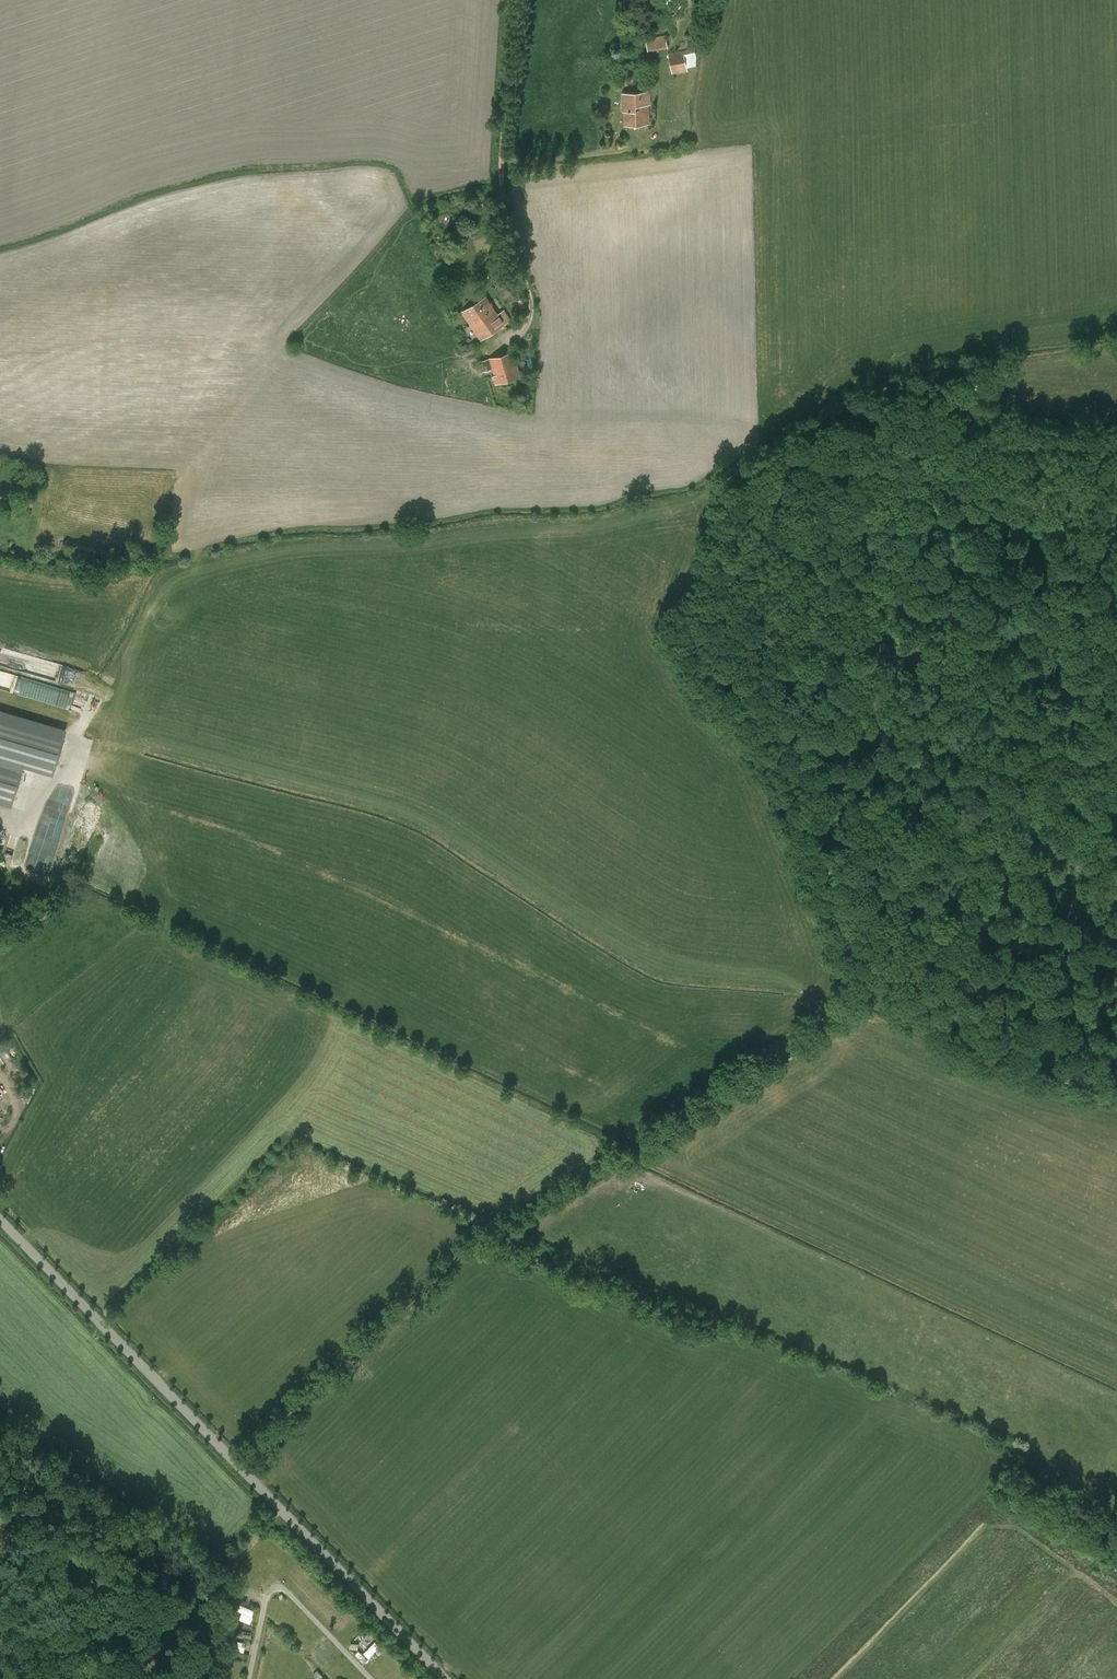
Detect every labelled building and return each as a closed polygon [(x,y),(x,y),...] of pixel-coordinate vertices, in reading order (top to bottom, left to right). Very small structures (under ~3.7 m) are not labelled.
[(666,35),(646,38),(648,51),(668,48),(666,35)] [(669,53),(672,74),(688,71),(687,67),(696,65),(696,56),(694,48),(669,53)] [(623,93),(624,111),(625,111),(626,125),(648,124),(647,104),(650,104),(649,92),(623,93)] [(498,314),(486,296),(462,312),(481,340),(510,321),(503,310),(498,314)] [(518,300),(520,308),(526,306),(525,299),(518,300)] [(494,375),(493,376),(495,384),(521,376),(514,351),(480,361),(483,372),(492,369),(494,375)] [(65,688),(0,670),(0,688),(79,710),(83,695),(70,691),(69,696),(63,695),(65,688)] [(0,755),(0,804),(11,807),(24,762),(0,755)] [(25,773),(35,776),(36,771),(26,768),(25,773)] [(234,1617),(251,1622),(256,1609),(239,1603),(234,1617)] [(252,1634),(253,1625),(240,1624),(239,1633),(252,1634)] [(326,1659),(336,1649),(327,1640),(317,1651),(326,1659)] [(377,1640),(366,1651),(371,1656),(382,1645),(377,1640)]
